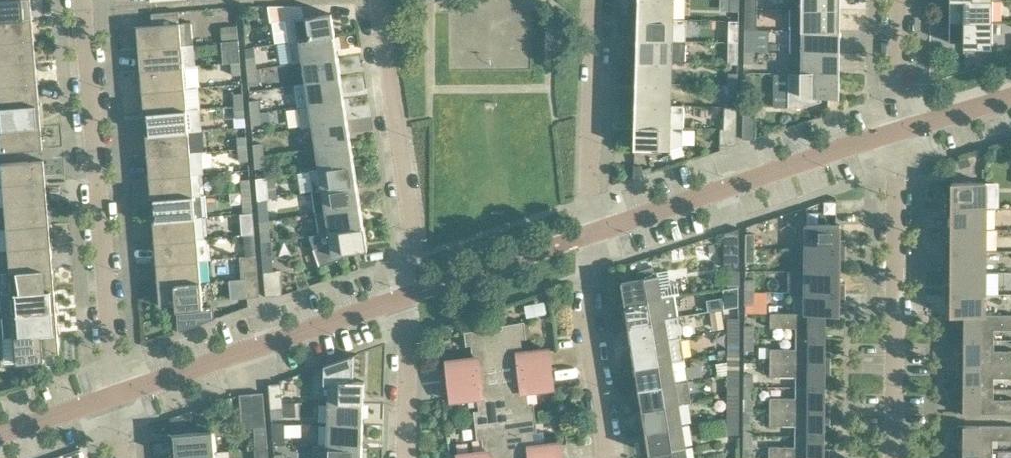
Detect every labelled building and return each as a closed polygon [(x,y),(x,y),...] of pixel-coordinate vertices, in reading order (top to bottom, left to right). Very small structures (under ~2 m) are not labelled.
[(32,18),(31,0),(0,0),(0,20),(32,18)] [(638,18),(673,19),(674,0),(638,0),(638,18)] [(730,11),(739,11),(739,0),(730,0),(730,11)] [(838,0),(791,0),(791,8),(838,9),(838,0)] [(950,21),(992,21),(993,0),(950,0),(950,21)] [(302,5),(268,6),(270,22),(286,20),(289,42),(335,35),(331,13),(304,17),(302,5)] [(745,8),(745,29),(754,29),(758,29),(758,8),(745,8)] [(791,30),(803,30),(838,30),(838,9),(791,8),(791,30)] [(139,48),(181,45),(193,44),(191,22),(179,23),(179,11),(152,13),(153,25),(137,26),(139,48)] [(0,20),(0,42),(34,40),(32,18),(0,20)] [(688,19),(673,19),(638,18),(637,39),(687,41),(688,19)] [(729,42),(739,42),(739,20),(729,20),(729,42)] [(992,21),(950,21),(950,41),(964,41),(963,47),(964,47),(992,47),(992,21)] [(239,38),(238,26),(221,27),(222,39),(239,38)] [(802,51),(838,52),(838,30),(803,30),(791,30),(790,51),(802,51)] [(338,56),(335,35),(289,42),(292,63),(303,62),(338,56)] [(637,61),(672,62),(687,62),(687,41),(637,39),(637,61)] [(745,39),(744,51),(754,51),(754,39),(745,39)] [(36,61),(34,40),(0,42),(0,64),(36,61)] [(739,42),(729,42),(728,63),(738,63),(739,42)] [(141,70),(183,66),(195,65),(193,44),(181,45),(139,48),(141,70)] [(241,62),(240,50),(230,50),(231,62),(241,62)] [(753,63),(754,51),(744,51),(744,63),(753,63)] [(802,51),(802,73),(838,73),(838,52),(802,51)] [(303,62),(306,83),(341,78),(338,56),(303,62)] [(246,57),(247,69),(256,68),(255,57),(246,57)] [(38,83),(36,61),(0,64),(0,85),(38,83)] [(637,61),(636,82),(672,83),(672,62),(637,61)] [(242,74),(241,62),(231,62),(232,75),(242,74)] [(141,70),(142,91),(185,88),(183,66),(141,70)] [(261,67),(256,68),(247,69),(249,85),(259,85),(261,83),(262,80),(261,67)] [(738,73),(729,73),(729,85),(738,85),(738,73)] [(822,101),(822,95),(830,96),(837,96),(838,73),(802,73),(789,73),(788,87),(788,107),(803,107),(822,101)] [(344,99),(341,78),(306,83),(310,104),(344,99)] [(636,82),(635,104),(671,105),(672,83),(636,82)] [(39,104),(38,83),(0,85),(0,107),(39,104)] [(738,97),(738,85),(729,85),(729,97),(738,97)] [(187,109),(185,88),(142,91),(144,113),(187,109)] [(234,94),(235,106),(244,105),(243,93),(234,94)] [(348,120),(344,99),(310,104),(297,106),(300,128),(313,126),(348,120)] [(250,100),(251,113),(260,112),(259,100),(250,100)] [(744,102),(743,119),(743,139),(755,139),(755,138),(755,119),(756,102),(744,102)] [(39,104),(0,107),(0,129),(41,126),(39,104)] [(684,105),(671,105),(635,104),(635,126),(683,127),(684,105)] [(236,118),(245,117),(244,105),(235,106),(236,118)] [(724,128),(737,128),(737,107),(724,107),(724,128)] [(146,135),(188,131),(201,130),(199,108),(187,109),(144,113),(146,135)] [(251,113),(252,125),(261,124),(260,112),(251,113)] [(351,142),(348,120),(313,126),(316,147),(351,142)] [(1,151),(43,148),(41,126),(0,129),(0,146),(1,151)] [(635,126),(634,148),(669,149),(683,145),(683,127),(635,126)] [(720,128),(720,144),(736,145),(737,128),(724,128),(720,128)] [(146,135),(148,156),(190,153),(188,131),(146,135)] [(248,148),(247,136),(237,137),(238,149),(248,148)] [(354,163),(351,142),(316,147),(319,168),(354,163)] [(253,144),(254,156),(264,155),(263,143),(253,144)] [(249,160),(248,148),(238,149),(239,161),(249,160)] [(148,156),(150,178),(203,173),(205,173),(203,152),(190,153),(148,156)] [(254,156),(255,168),(264,167),(264,155),(254,156)] [(2,163),(3,185),(46,182),(44,160),(2,163)] [(358,184),(354,163),(319,168),(310,170),(313,191),(358,184)] [(641,165),(634,165),(634,178),(644,174),(641,165)] [(205,195),(203,173),(150,178),(151,199),(205,195)] [(267,176),(256,178),(258,200),(268,198),(267,176)] [(241,180),(242,192),(251,191),(250,179),(241,180)] [(3,185),(5,207),(47,204),(46,182),(3,185)] [(946,197),(946,204),(986,204),(986,182),(961,182),(952,182),(952,198),(946,197)] [(313,191),(316,213),(361,206),(358,184),(313,191)] [(243,204),(252,203),(251,191),(242,192),(243,204)] [(153,221),(195,217),(206,216),(205,195),(151,199),(153,221)] [(267,198),(258,200),(260,221),(269,220),(267,198)] [(5,207),(7,228),(49,225),(47,204),(5,207)] [(952,217),(952,226),(985,227),(986,204),(946,204),(946,217),(952,217)] [(364,227),(361,206),(316,213),(319,234),(364,227)] [(253,213),(240,214),(242,235),(246,235),(255,234),(253,213)] [(155,242),(197,239),(208,238),(206,216),(195,217),(153,221),(155,242)] [(269,220),(260,221),(261,233),(261,242),(271,241),(270,232),(269,220)] [(807,224),(806,246),(846,247),(846,240),(840,240),(840,224),(807,224)] [(7,228),(9,250),(51,247),(49,225),(7,228)] [(946,241),(946,248),(985,249),(985,227),(952,226),(952,241),(946,241)] [(319,234),(310,235),(314,248),(320,266),(345,257),(345,256),(344,256),(344,253),(354,251),(367,249),(364,227),(319,234)] [(740,267),(740,228),(724,233),(724,267),(740,267)] [(746,233),(746,247),(755,247),(755,233),(746,233)] [(256,246),(255,234),(246,235),(247,247),(256,246)] [(155,242),(157,264),(199,260),(197,239),(155,242)] [(846,259),(846,247),(806,246),(806,269),(840,269),(840,259),(846,259)] [(9,250),(10,272),(53,268),(51,247),(9,250)] [(755,262),(755,247),(746,247),(746,262),(755,262)] [(952,260),(951,271),(985,271),(985,249),(946,248),(945,260),(952,260)] [(247,256),(240,257),(242,278),(245,278),(245,271),(258,270),(256,255),(247,256)] [(157,264),(158,285),(201,282),(199,260),(157,264)] [(3,291),(1,291),(1,294),(12,293),(55,290),(53,268),(10,272),(2,272),(3,291)] [(622,280),(626,303),(675,295),(675,294),(679,294),(677,281),(670,283),(668,270),(658,271),(657,269),(622,280)] [(806,269),(806,291),(846,292),(846,283),(840,283),(840,269),(806,269)] [(260,296),(258,270),(245,271),(245,278),(247,298),(248,297),(260,296)] [(282,295),(281,275),(280,270),(264,271),(264,276),(266,296),(282,295)] [(729,285),(739,285),(739,271),(729,271),(729,285)] [(945,284),(945,293),(985,293),(985,271),(951,271),(951,284),(945,284)] [(746,278),(745,291),(754,291),(754,278),(746,278)] [(201,282),(158,285),(160,305),(176,304),(176,310),(179,332),(213,319),(212,306),(203,307),(202,296),(201,282)] [(739,306),(739,286),(723,289),(723,309),(739,306)] [(12,293),(1,294),(3,316),(56,311),(55,290),(12,293)] [(745,291),(745,304),(754,304),(754,291),(745,291)] [(846,302),(846,292),(806,291),(806,313),(833,313),(833,315),(839,315),(840,302),(846,302)] [(985,315),(985,293),(945,293),(945,303),(951,303),(951,316),(959,316),(959,314),(985,315)] [(678,316),(675,295),(626,303),(629,324),(678,316)] [(56,311),(3,316),(5,337),(16,336),(58,333),(56,311)] [(796,327),(796,338),(825,338),(825,325),(833,326),(833,315),(833,313),(806,313),(771,313),(771,327),(796,327)] [(965,340),(994,340),(994,329),(1010,329),(1010,315),(985,315),(959,314),(959,316),(959,327),(965,327),(965,340)] [(633,346),(669,340),(682,338),(678,316),(629,324),(633,346)] [(729,330),(739,330),(739,318),(729,318),(729,330)] [(494,324),(500,374),(557,368),(556,367),(552,367),(550,354),(550,349),(522,352),(521,338),(526,337),(524,321),(502,325),(503,329),(496,330),(495,324),(494,324)] [(446,361),(446,366),(448,380),(444,380),(444,381),(500,374),(494,324),(494,330),(487,331),(487,328),(465,331),(466,344),(472,344),(474,358),(446,361)] [(745,325),(745,338),(754,338),(754,325),(745,325)] [(739,330),(729,330),(729,342),(739,342),(739,330)] [(60,353),(58,333),(16,336),(18,362),(44,360),(44,354),(60,353)] [(682,338),(669,340),(633,346),(636,367),(685,359),(682,338)] [(745,338),(745,350),(754,350),(754,338),(745,338)] [(825,351),(825,338),(796,338),(796,349),(771,348),(770,362),(831,363),(831,351),(825,351)] [(959,364),(1010,365),(1010,350),(994,350),(994,340),(965,340),(965,352),(959,352),(959,364)] [(329,384),(329,402),(364,403),(365,381),(364,381),(355,380),(355,356),(360,355),(359,353),(325,365),(324,365),(324,384),(329,384)] [(639,388),(689,380),(685,359),(636,367),(639,388)] [(729,374),(739,374),(739,362),(729,362),(729,374)] [(796,376),(796,387),(825,387),(825,374),(831,374),(831,363),(770,362),(770,376),(796,376)] [(964,389),(994,389),(994,378),(1010,378),(1010,365),(959,364),(959,375),(965,376),(964,389)] [(506,421),(536,418),(534,404),(528,405),(527,390),(554,387),(554,382),(552,369),(557,368),(500,374),(506,421)] [(500,374),(444,381),(444,382),(448,381),(450,395),(450,400),(478,397),(480,411),(474,411),(476,425),(506,421),(500,374)] [(739,374),(729,374),(729,386),(739,386),(739,374)] [(745,374),(745,387),(753,387),(753,386),(753,374),(745,374)] [(643,409),(679,404),(692,402),(689,380),(639,388),(643,409)] [(280,383),(269,384),(271,408),(283,407),(281,383),(280,383)] [(745,387),(744,398),(753,399),(753,387),(745,387)] [(825,400),(825,387),(796,387),(795,397),(770,397),(770,411),(830,412),(831,400),(825,400)] [(958,413),(1010,414),(1010,399),(993,399),(994,389),(964,389),(964,401),(958,401),(958,413)] [(253,417),(265,416),(263,392),(252,393),(253,417)] [(252,393),(240,394),(241,418),(253,417),(252,393)] [(364,425),(364,403),(329,402),(328,424),(364,425)] [(643,409),(646,431),(682,425),(679,404),(643,409)] [(728,406),(728,418),(738,418),(738,406),(728,406)] [(283,407),(271,408),(271,409),(271,418),(272,418),(284,417),(283,408),(283,407)] [(753,411),(744,411),(744,436),(753,436),(753,411)] [(795,425),(795,436),(824,436),(824,423),(830,423),(830,412),(770,411),(770,425),(795,425)] [(253,417),(254,427),(256,449),(268,448),(265,416),(253,417)] [(253,417),(241,418),(242,428),(254,427),(253,417)] [(506,421),(510,457),(563,457),(562,448),(561,443),(547,445),(545,431),(537,432),(537,431),(536,418),(506,421)] [(738,433),(738,418),(728,418),(728,433),(738,433)] [(182,420),(171,421),(172,433),(183,432),(182,420)] [(457,457),(510,457),(506,421),(476,425),(477,438),(483,438),(484,452),(457,455),(457,457)] [(285,423),(272,423),(274,445),(286,445),(285,423)] [(363,446),(364,425),(328,424),(328,445),(363,446)] [(682,425),(646,431),(651,457),(688,457),(682,425)] [(958,425),(958,437),(964,437),(964,450),(993,450),(993,440),(1010,440),(1010,426),(958,425)] [(170,434),(172,456),(215,453),(213,430),(171,434),(170,434)] [(753,436),(744,436),(744,457),(753,457),(753,436)] [(769,457),(830,457),(830,449),(824,449),(824,436),(795,436),(795,446),(770,446),(769,457)] [(315,457),(363,457),(363,446),(328,445),(315,445),(315,457)] [(993,450),(964,450),(964,457),(993,457),(993,450)]
